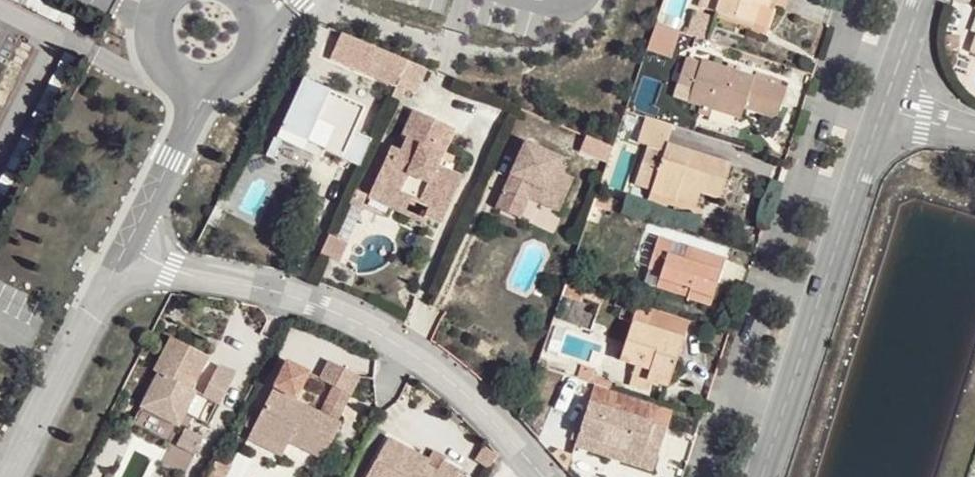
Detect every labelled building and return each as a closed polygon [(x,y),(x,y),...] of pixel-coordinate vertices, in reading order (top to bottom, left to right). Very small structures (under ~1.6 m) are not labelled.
[(715,10),(751,23),(757,3),(764,7),(765,5),(766,0),(718,0),(715,10)] [(775,7),(765,5),(764,7),(757,3),(751,23),(768,29),(775,7)] [(653,23),(645,49),(669,56),(677,30),(653,23)] [(369,72),(398,84),(408,60),(380,47),(369,72)] [(787,88),(702,57),(688,97),(740,114),(748,93),(765,99),(760,111),(776,117),(782,102),(787,88)] [(408,60),(398,84),(406,88),(418,93),(428,69),(425,68),(408,60)] [(317,137),(316,143),(342,155),(366,104),(343,95),(335,112),(322,107),(330,91),(303,79),(292,100),(296,102),(279,137),(291,143),(303,149),(307,140),(310,134),(317,137)] [(398,84),(391,98),(400,102),(406,88),(398,84)] [(391,148),(376,184),(386,188),(400,195),(402,193),(415,199),(432,206),(428,215),(436,219),(444,222),(465,176),(439,166),(457,126),(416,110),(405,138),(407,139),(400,152),(398,151),(391,148)] [(307,140),(316,143),(317,137),(310,134),(307,140)] [(269,160),(279,137),(273,135),(263,156),(269,160)] [(681,180),(702,188),(720,194),(726,177),(732,161),(667,138),(660,156),(644,150),(634,178),(651,184),(649,186),(675,195),(681,180)] [(310,153),(316,143),(307,140),(303,149),(310,153)] [(527,142),(505,195),(526,204),(530,195),(533,190),(544,195),(541,200),(551,204),(562,208),(576,177),(568,173),(559,169),(562,163),(565,157),(527,142)] [(570,168),(562,163),(559,169),(568,173),(570,168)] [(696,201),(702,188),(681,180),(675,195),(696,201)] [(386,188),(376,184),(371,197),(382,201),(409,214),(415,199),(402,193),(400,195),(386,188)] [(530,195),(541,200),(544,195),(533,190),(530,195)] [(526,204),(505,195),(500,206),(521,216),(526,204)] [(661,265),(659,270),(688,281),(685,290),(707,297),(715,276),(722,254),(657,232),(647,261),(661,265)] [(688,281),(659,270),(655,281),(685,290),(688,281)] [(678,349),(687,316),(651,304),(645,325),(629,322),(618,357),(635,361),(648,365),(645,374),(668,382),(678,349)] [(191,371),(195,374),(207,350),(189,340),(170,330),(153,363),(158,366),(141,399),(165,412),(172,400),(186,406),(197,384),(192,381),(186,379),(191,371)] [(325,365),(321,373),(350,390),(359,373),(329,356),(325,365)] [(218,360),(204,388),(221,396),(234,369),(218,360)] [(632,371),(645,374),(648,365),(635,361),(632,371)] [(192,381),(195,374),(191,371),(186,379),(192,381)] [(273,382),(251,424),(285,443),(288,437),(321,455),(340,417),(306,399),(303,405),(293,400),(297,394),(273,382)] [(306,399),(297,394),(293,400),(303,405),(306,399)] [(591,399),(579,430),(622,446),(617,457),(651,470),(659,448),(667,426),(591,399)] [(179,419),(186,406),(172,400),(165,412),(179,419)] [(177,424),(161,462),(188,473),(204,435),(177,424)] [(285,443),(251,424),(247,433),(280,451),(285,443)] [(622,446),(579,430),(575,442),(617,457),(622,446)] [(425,462),(429,457),(408,445),(387,433),(362,476),(453,476),(459,468),(442,458),(436,468),(432,474),(422,469),(425,462)] [(436,468),(425,462),(422,469),(432,474),(436,468)]
